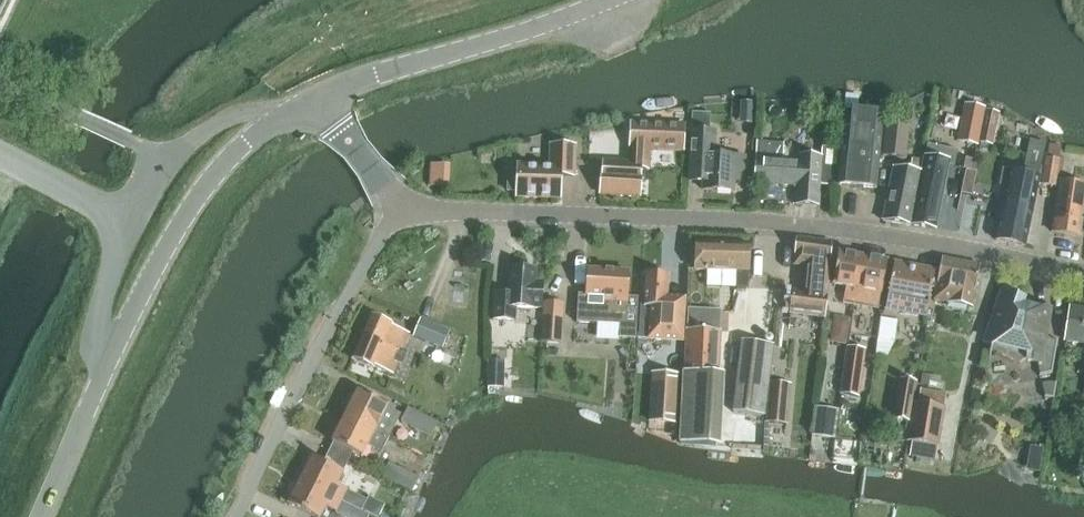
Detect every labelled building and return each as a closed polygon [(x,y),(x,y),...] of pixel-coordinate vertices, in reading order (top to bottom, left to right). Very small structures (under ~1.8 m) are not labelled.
[(8,0),(0,0),(0,18),(8,0)] [(960,138),(959,141),(977,145),(978,142),(984,110),(966,106),(960,138)] [(838,185),(877,189),(884,113),(845,110),(838,185)] [(982,137),(994,139),(999,114),(987,111),(982,137)] [(693,113),(692,131),(710,132),(711,114),(693,113)] [(632,123),(630,150),(650,150),(683,152),(685,125),(632,123)] [(882,157),(907,160),(910,129),(886,126),(882,157)] [(690,160),(689,182),(703,183),(703,190),(735,192),(735,182),(745,183),(745,179),(746,163),(746,158),(715,156),(716,132),(710,132),(692,131),(690,160)] [(509,170),(508,192),(517,192),(517,198),(561,200),(562,177),(575,178),(576,147),(589,148),(590,135),(570,134),(569,146),(551,146),(551,141),(519,147),(518,171),(509,170)] [(783,162),(784,144),(757,142),(754,184),(798,187),(797,205),(819,207),(820,186),(835,187),(838,149),(833,148),(833,141),(823,140),(822,148),(822,157),(800,155),(799,163),(783,162)] [(1008,187),(1004,203),(1033,209),(1046,143),(1030,140),(1023,173),(1010,171),(1003,170),(999,185),(1008,187)] [(911,226),(935,230),(949,166),(955,168),(958,152),(928,145),(924,157),(921,172),(923,172),(911,226)] [(603,162),(601,195),(640,197),(642,170),(642,165),(649,165),(650,150),(630,150),(630,164),(603,162)] [(1042,185),(1055,187),(1059,161),(1058,161),(1046,159),(1045,163),(1042,185)] [(966,160),(964,169),(972,171),(974,162),(966,160)] [(883,222),(911,226),(923,172),(921,172),(894,168),(883,222)] [(970,179),(967,193),(978,195),(979,187),(978,187),(978,185),(979,181),(970,179)] [(1080,237),(1083,211),(1083,185),(1060,181),(1053,233),(1080,237)] [(996,241),(1026,247),(1033,209),(1004,203),(996,241)] [(795,266),(811,268),(830,270),(832,244),(797,239),(795,266)] [(737,288),(749,289),(750,245),(696,243),(695,272),(737,273),(737,288)] [(846,289),(843,305),(853,307),(857,286),(858,286),(864,257),(840,253),(833,286),(846,289)] [(853,307),(878,311),(881,295),(882,295),(888,261),(864,257),(858,286),(857,286),(853,307)] [(935,301),(973,307),(980,266),(943,259),(935,301)] [(930,301),(935,270),(895,263),(889,293),(886,311),(926,319),(930,301)] [(495,294),(493,320),(516,322),(516,308),(534,310),(534,309),(543,309),(544,283),(536,283),(537,270),(510,268),(508,295),(495,294)] [(811,268),(809,294),(828,296),(830,270),(811,268)] [(579,295),(577,323),(598,324),(620,326),(619,339),(636,340),(639,298),(627,298),(629,273),(612,272),(588,271),(587,296),(579,295)] [(649,308),(647,341),(683,343),(685,298),(668,297),(669,276),(647,275),(645,308),(649,308)] [(789,315),(826,319),(828,296),(809,294),(792,292),(789,315)] [(991,351),(1021,363),(1027,360),(1038,363),(1041,376),(1053,374),(1058,341),(1044,339),(1046,327),(1042,327),(1044,311),(1033,309),(1032,310),(1028,305),(1025,303),(1026,300),(1004,292),(994,326),(998,327),(991,351)] [(564,304),(545,303),(543,334),(544,334),(562,335),(564,304)] [(1070,308),(1065,343),(1083,346),(1083,310),(1070,308)] [(682,442),(718,444),(724,331),(723,331),(723,312),(691,310),(690,329),(689,329),(687,373),(686,373),(682,442)] [(394,328),(394,327),(371,317),(353,360),(375,369),(376,367),(395,375),(399,364),(403,365),(408,353),(404,351),(410,335),(394,328)] [(414,337),(443,349),(450,332),(421,320),(414,337)] [(733,413),(765,417),(769,383),(770,383),(775,345),(741,341),(733,413)] [(861,348),(848,347),(847,347),(844,369),(858,371),(861,348)] [(488,387),(504,388),(504,361),(488,361),(488,387)] [(651,421),(677,423),(679,376),(653,374),(651,421)] [(894,420),(910,423),(916,383),(900,380),(894,420)] [(766,417),(766,423),(788,425),(792,385),(770,383),(769,383),(765,417),(766,417)] [(1043,385),(1046,399),(1054,399),(1057,385),(1050,384),(1043,385)] [(402,415),(389,409),(389,408),(359,392),(346,418),(389,440),(402,415)] [(908,444),(936,448),(942,410),(914,406),(908,444)] [(812,436),(835,439),(836,439),(840,410),(816,407),(812,436)] [(401,422),(432,437),(439,423),(408,408),(401,422)] [(333,443),(363,458),(369,447),(383,453),(389,440),(346,418),(333,443)] [(957,456),(964,438),(953,434),(946,452),(957,456)] [(348,491),(338,485),(344,473),(313,457),(301,481),(343,502),(342,503),(362,513),(369,500),(349,490),(348,491)] [(382,478),(413,493),(420,479),(389,463),(382,478)] [(314,516),(322,516),(327,508),(337,513),(342,503),(343,502),(301,481),(289,505),(314,516)]
